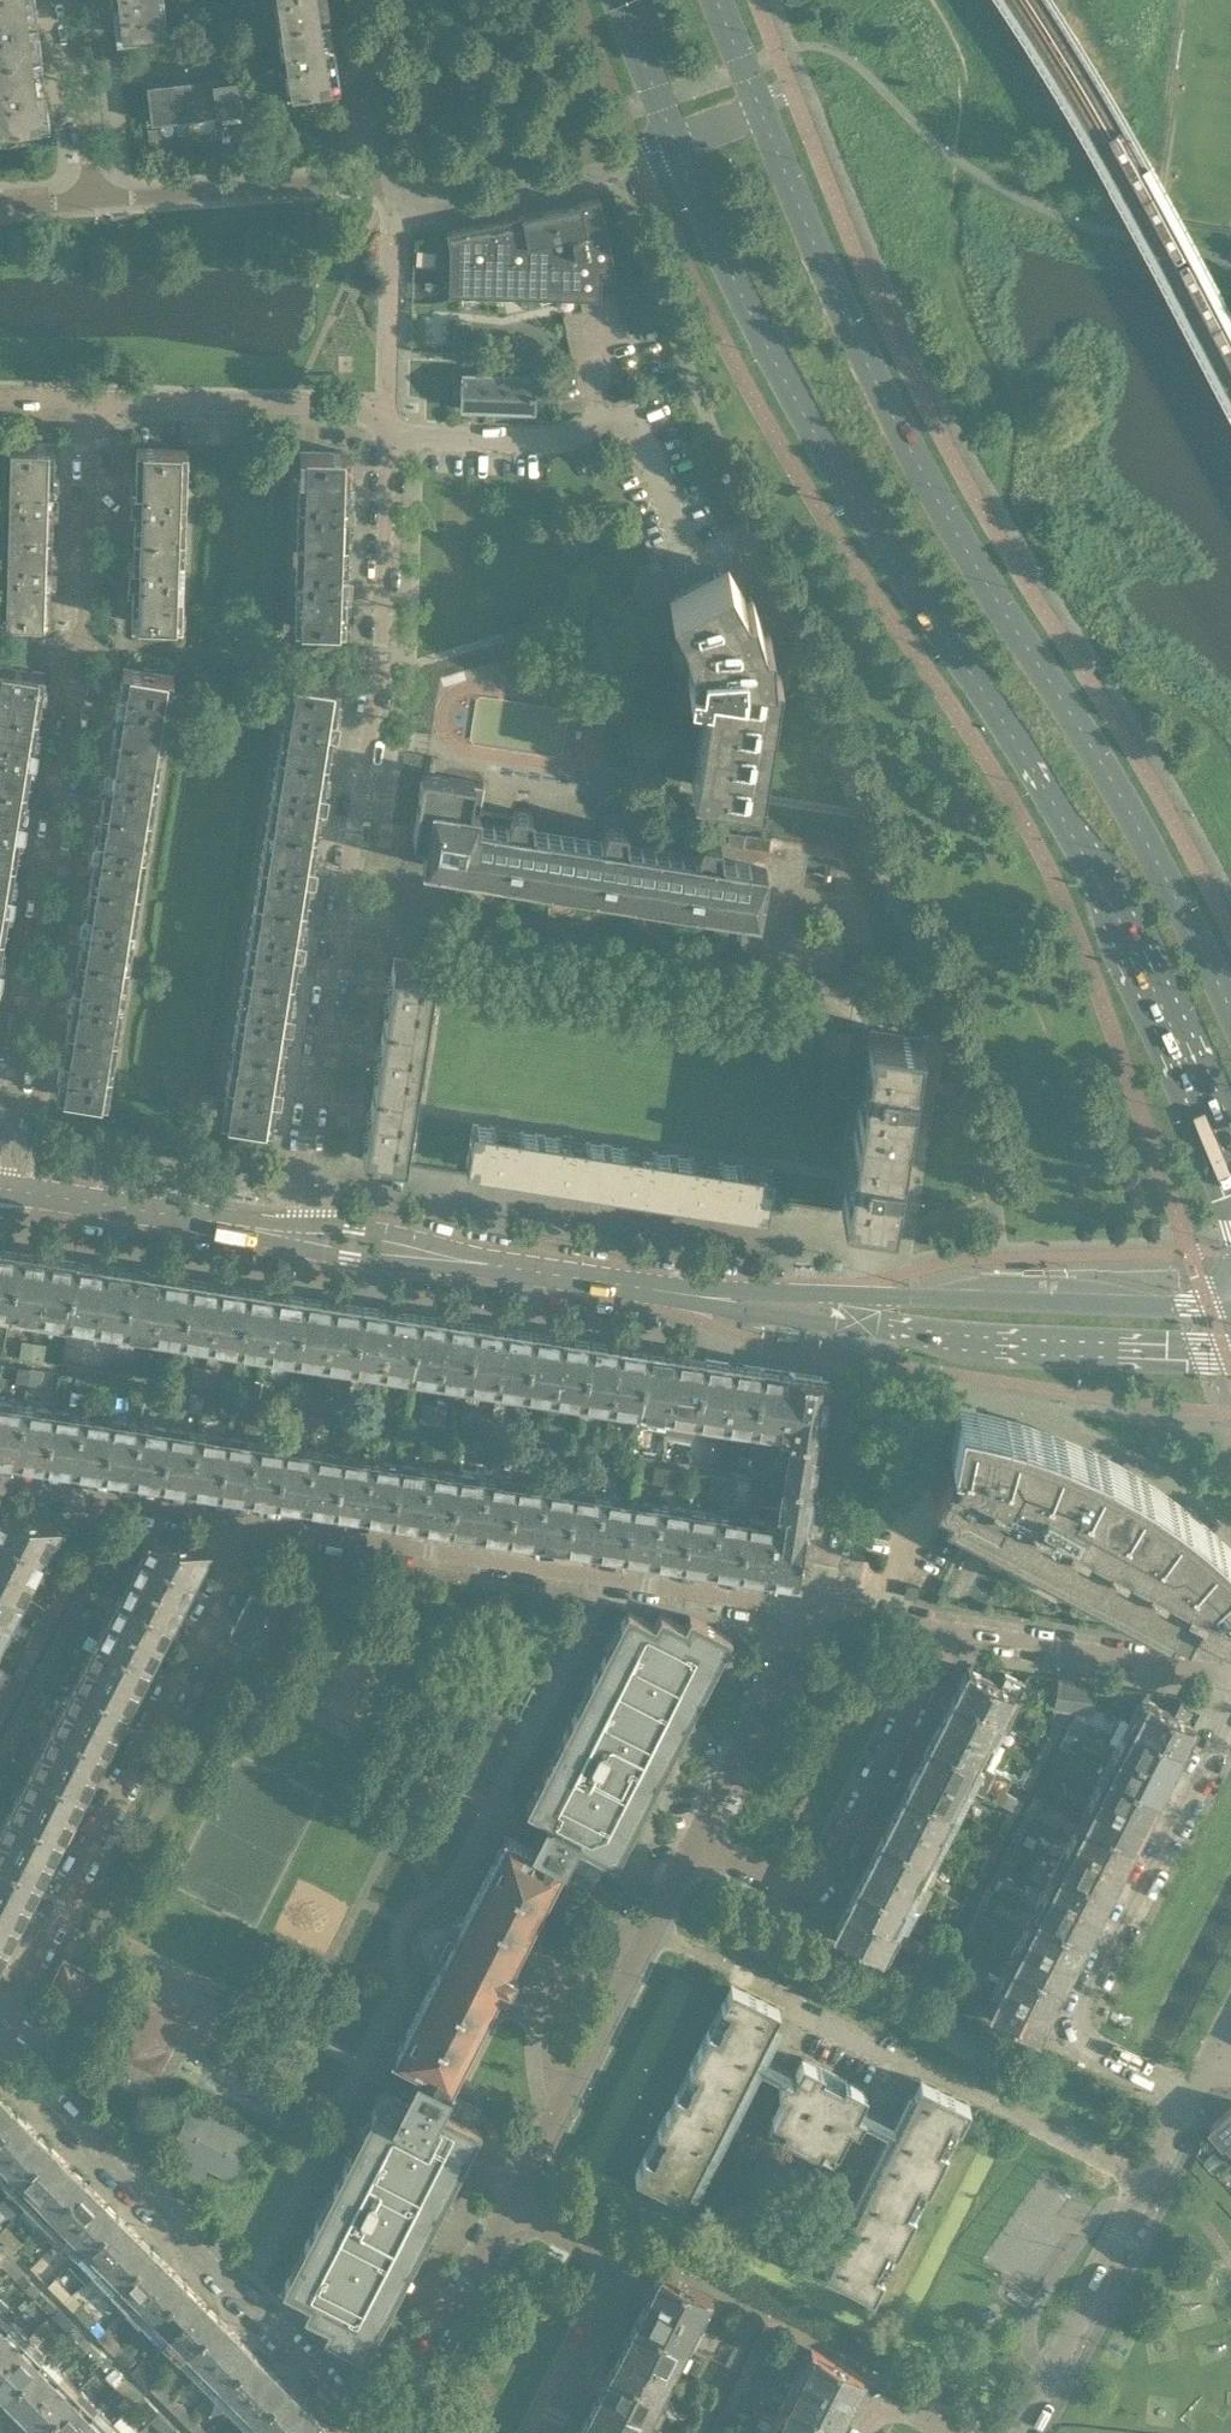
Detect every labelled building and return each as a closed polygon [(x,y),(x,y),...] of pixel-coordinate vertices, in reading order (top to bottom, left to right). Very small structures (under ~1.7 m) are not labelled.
[(40,51),(34,0),(0,0),(0,55),(40,51)] [(115,31),(165,25),(162,0),(111,0),(115,31)] [(278,22),(328,15),(326,0),(275,0),(278,22)] [(338,82),(328,15),(278,22),(288,89),(290,89),(338,82)] [(230,32),(221,34),(224,66),(234,65),(230,32)] [(0,55),(0,126),(48,120),(40,51),(0,55)] [(240,111),(235,72),(200,76),(203,97),(217,96),(219,113),(240,111)] [(200,76),(167,80),(169,101),(183,100),(185,117),(219,113),(217,96),(203,97),(200,76)] [(167,80),(146,82),(151,121),(185,117),(183,100),(169,101),(167,80)] [(185,120),(174,121),(175,132),(186,131),(185,120)] [(613,266),(598,196),(445,229),(449,245),(448,257),(451,257),(458,287),(476,283),(478,292),(516,284),(518,293),(555,285),(557,294),(579,289),(576,274),(613,266)] [(644,291),(633,293),(637,310),(625,313),(628,330),(651,325),(644,291)] [(535,374),(460,372),(459,407),(534,410),(535,374)] [(3,441),(1,487),(0,528),(0,529),(50,530),(53,442),(3,441)] [(186,447),(135,445),(132,532),(183,533),(185,452),(186,447)] [(349,451),(298,450),(298,469),(296,537),(346,538),(349,451)] [(0,529),(0,616),(48,618),(50,530),(0,529)] [(183,533),(132,532),(130,620),(180,622),(183,533)] [(346,538),(296,537),(293,625),(344,627),(346,538)] [(726,564),(719,568),(672,594),(672,595),(669,597),(679,616),(685,634),(684,635),(685,636),(692,636),(685,676),(705,679),(705,678),(706,679),(690,782),(758,793),(778,666),(771,664),(768,628),(761,629),(751,594),(744,596),(726,564)] [(23,667),(0,664),(0,706),(37,712),(43,671),(23,667)] [(122,667),(118,690),(112,732),(162,740),(172,674),(122,667)] [(338,684),(288,676),(277,751),(327,758),(338,684)] [(0,706),(0,781),(25,786),(37,712),(0,706)] [(112,732),(107,760),(100,806),(150,814),(162,740),(112,732)] [(327,758),(277,751),(265,822),(315,830),(327,758)] [(482,782),(423,772),(422,772),(411,838),(425,840),(421,863),(451,868),(745,914),(757,916),(765,867),(749,865),(750,864),(721,859),(719,842),(701,839),(696,855),(626,844),(625,827),(607,824),(601,840),(532,829),(531,812),(513,810),(511,814),(478,809),(482,782)] [(0,781),(0,858),(14,860),(25,786),(0,781)] [(150,814),(100,806),(89,878),(139,886),(150,814)] [(315,830),(265,822),(254,898),(304,906),(315,830)] [(745,833),(743,846),(768,850),(770,837),(745,833)] [(0,858),(0,932),(2,933),(14,860),(0,858)] [(89,878),(82,922),(77,951),(127,959),(139,886),(89,878)] [(304,906),(254,898),(242,970),(292,978),(304,906)] [(127,959),(77,951),(67,1021),(116,1029),(127,959)] [(425,1028),(431,995),(436,962),(393,955),(383,1022),(425,1028)] [(292,978),(242,970),(231,1043),(281,1051),(292,978)] [(67,1021),(59,1068),(56,1091),(106,1099),(116,1029),(67,1021)] [(415,1095),(420,1062),(425,1028),(383,1022),(372,1088),(415,1095)] [(818,1026),(803,1024),(802,1023),(797,1054),(813,1057),(818,1026)] [(832,1028),(818,1026),(813,1057),(827,1059),(832,1028)] [(850,1031),(832,1028),(827,1059),(845,1062),(850,1031)] [(905,1128),(911,1088),(919,1037),(869,1029),(855,1120),(905,1128)] [(281,1051),(231,1043),(220,1117),(270,1125),(281,1051)] [(404,1162),(410,1128),(415,1095),(372,1088),(368,1118),(363,1117),(362,1126),(366,1127),(362,1156),(404,1162)] [(891,1218),(897,1177),(905,1128),(855,1120),(841,1210),(891,1218)] [(532,1175),(539,1132),(472,1122),(465,1164),(532,1175)] [(598,1185),(605,1142),(539,1132),(532,1175),(598,1185)] [(666,1196),(673,1153),(605,1142),(598,1185),(666,1196)] [(732,1206),(739,1163),(673,1153),(666,1196),(732,1206)] [(772,1168),(739,1163),(732,1206),(765,1211),(768,1195),(778,1195),(778,1197),(779,1197),(778,1183),(770,1182),(772,1168)] [(0,1248),(0,1308),(9,1310),(18,1251),(0,1248)] [(47,1255),(18,1251),(9,1310),(38,1314),(47,1255)] [(76,1260),(47,1255),(38,1314),(67,1319),(76,1260)] [(106,1265),(76,1260),(67,1319),(97,1324),(106,1265)] [(134,1269),(106,1265),(97,1324),(125,1328),(134,1269)] [(163,1274),(134,1269),(125,1328),(154,1333),(163,1274)] [(189,1278),(163,1274),(154,1333),(181,1337),(189,1278)] [(220,1282),(189,1278),(181,1337),(211,1342),(220,1282)] [(248,1287),(220,1282),(211,1342),(239,1346),(248,1287)] [(278,1291),(248,1287),(239,1346),(269,1351),(278,1291)] [(306,1296),(278,1291),(269,1351),(297,1356),(306,1296)] [(334,1300),(306,1296),(297,1356),(325,1360),(334,1300)] [(353,1365),(362,1304),(334,1300),(325,1360),(353,1365)] [(390,1309),(362,1304),(353,1365),(381,1369),(390,1309)] [(418,1313),(390,1309),(381,1369),(409,1374),(418,1313)] [(447,1318),(418,1313),(409,1374),(438,1378),(447,1318)] [(477,1322),(447,1318),(438,1378),(468,1383),(477,1322)] [(505,1327),(477,1322),(468,1383),(496,1387),(505,1327)] [(533,1331),(505,1327),(496,1387),(524,1392),(533,1331)] [(560,1335),(533,1331),(524,1392),(551,1396),(560,1335)] [(590,1340),(560,1335),(551,1396),(581,1401),(590,1340)] [(19,1356),(31,1357),(33,1342),(22,1340),(19,1356)] [(619,1345),(590,1340),(581,1401),(610,1406),(619,1345)] [(45,1344),(33,1342),(31,1357),(42,1359),(45,1344)] [(647,1349),(619,1345),(610,1406),(637,1410),(647,1349)] [(675,1353),(647,1349),(637,1410),(666,1414),(675,1353)] [(703,1358),(675,1353),(666,1414),(694,1419),(703,1358)] [(118,1370),(120,1359),(108,1358),(107,1368),(118,1370)] [(158,1359),(150,1358),(147,1375),(155,1376),(158,1359)] [(733,1362),(703,1358),(694,1419),(724,1424),(733,1362)] [(128,1372),(130,1361),(120,1359),(118,1370),(128,1372)] [(762,1367),(733,1362),(724,1424),(752,1428),(762,1367)] [(30,1367),(17,1365),(15,1380),(27,1382),(30,1367)] [(194,1365),(191,1382),(204,1384),(206,1367),(194,1365)] [(42,1369),(30,1367),(27,1382),(39,1384),(42,1369)] [(216,1368),(206,1367),(204,1384),(213,1385),(216,1368)] [(789,1371),(762,1367),(752,1428),(780,1433),(789,1371)] [(820,1376),(789,1371),(780,1433),(788,1434),(817,1439),(826,1384),(820,1376)] [(99,1377),(75,1373),(73,1389),(96,1393),(99,1377)] [(252,1393),(265,1395),(268,1380),(255,1378),(252,1393)] [(156,1385),(133,1382),(131,1398),(154,1401),(156,1385)] [(309,1404),(323,1406),(325,1392),(311,1390),(309,1404)] [(203,1394),(191,1392),(188,1409),(201,1410),(203,1394)] [(214,1395),(203,1394),(201,1410),(211,1412),(214,1395)] [(501,1431),(503,1415),(504,1415),(506,1399),(493,1397),(491,1413),(479,1411),(477,1427),(501,1431)] [(366,1413),(380,1415),(382,1401),(368,1398),(366,1413)] [(443,1422),(446,1404),(422,1400),(419,1418),(443,1422)] [(0,1401),(0,1454),(16,1456),(24,1404),(0,1401)] [(246,1418),(258,1420),(261,1403),(249,1401),(246,1418)] [(272,1404),(261,1403),(258,1420),(269,1421),(272,1404)] [(975,1407),(957,1403),(949,1443),(942,1437),(934,1461),(943,1461),(930,1485),(944,1492),(941,1499),(968,1513),(971,1507),(983,1513),(980,1520),(1007,1534),(1010,1528),(1022,1534),(1019,1541),(1046,1555),(1049,1548),(1061,1555),(1057,1561),(1086,1576),(1089,1570),(1101,1576),(1097,1583),(1125,1597),(1128,1590),(1140,1597),(1136,1603),(1163,1618),(1167,1611),(1179,1617),(1179,1618),(1181,1619),(1190,1603),(1224,1621),(1230,1615),(1230,1547),(1207,1523),(1170,1494),(1132,1469),(1090,1446),(1048,1428),(1004,1414),(975,1407)] [(53,1409),(24,1404),(16,1456),(45,1461),(53,1409)] [(82,1414),(53,1409),(45,1461),(74,1465),(82,1414)] [(329,1413),(307,1410),(304,1427),(326,1430),(329,1413)] [(110,1418),(82,1414),(74,1465),(102,1470),(110,1418)] [(139,1422),(110,1418),(102,1470),(131,1474),(139,1422)] [(387,1422),(364,1419),(362,1436),(384,1439),(387,1422)] [(534,1436),(558,1440),(560,1424),(537,1420),(534,1436)] [(167,1427),(139,1422),(131,1474),(159,1479),(167,1427)] [(197,1432),(167,1427),(159,1479),(189,1483),(197,1432)] [(445,1431),(422,1428),(419,1445),(442,1448),(445,1431)] [(591,1445),(615,1448),(617,1432),(594,1429),(591,1445)] [(225,1436),(197,1432),(189,1483),(217,1488),(225,1436)] [(817,1439),(788,1434),(781,1480),(810,1484),(817,1439)] [(255,1441),(225,1436),(217,1488),(247,1492),(255,1441)] [(504,1441),(480,1437),(478,1454),(502,1457),(504,1441)] [(284,1445),(255,1441),(247,1492),(276,1497),(284,1445)] [(312,1450),(284,1445),(276,1497),(304,1501),(312,1450)] [(570,1450),(538,1445),(536,1462),(559,1466),(560,1460),(568,1461),(570,1450)] [(341,1454),(312,1450),(304,1501),(333,1506),(341,1454)] [(372,1459),(341,1454),(333,1506),(364,1511),(372,1459)] [(592,1472),(604,1473),(607,1457),(594,1455),(592,1472)] [(618,1458),(607,1457),(604,1473),(616,1475),(618,1458)] [(400,1463),(372,1459),(364,1511),(392,1515),(400,1463)] [(430,1468),(400,1463),(392,1515),(422,1520),(430,1468)] [(651,1480),(663,1482),(666,1466),(654,1464),(651,1480)] [(677,1468),(666,1466),(663,1482),(674,1484),(677,1468)] [(458,1473),(430,1468),(422,1520),(450,1524),(458,1473)] [(487,1477),(458,1473),(450,1524),(479,1529),(487,1477)] [(707,1498),(718,1500),(722,1474),(711,1473),(707,1498)] [(734,1476),(722,1474),(718,1500),(730,1502),(734,1476)] [(516,1482),(487,1477),(479,1529),(508,1533),(516,1482)] [(779,1494),(781,1485),(781,1484),(756,1480),(754,1489),(779,1494)] [(545,1486),(516,1482),(508,1533),(537,1538),(545,1486)] [(804,1529),(810,1490),(781,1485),(779,1494),(777,1509),(786,1511),(784,1524),(784,1526),(804,1529)] [(572,1491),(545,1486),(537,1538),(565,1542),(572,1491)] [(601,1495),(572,1491),(565,1542),(594,1546),(601,1495)] [(631,1500),(601,1495),(594,1546),(623,1551),(631,1500)] [(660,1504),(631,1500),(623,1551),(652,1556),(660,1504)] [(689,1509),(660,1504),(652,1556),(681,1560),(689,1509)] [(717,1513),(689,1509),(681,1560),(709,1564),(717,1513)] [(41,1555),(58,1521),(36,1518),(33,1514),(23,1513),(20,1515),(0,1512),(0,1533),(41,1555)] [(746,1518),(717,1513),(709,1564),(738,1569),(746,1518)] [(775,1522),(746,1518),(738,1569),(767,1573),(775,1522)] [(804,1529),(784,1526),(784,1524),(775,1522),(767,1573),(796,1578),(804,1529)] [(30,1576),(41,1555),(0,1533),(0,1561),(30,1576)] [(149,1535),(141,1551),(191,1578),(208,1546),(207,1545),(186,1541),(183,1538),(173,1536),(170,1539),(149,1535)] [(102,1536),(0,1738),(0,1762),(112,1541),(102,1536)] [(86,1555),(80,1551),(75,1561),(72,1559),(65,1571),(68,1573),(52,1604),(49,1603),(43,1615),(46,1616),(30,1647),(27,1646),(0,1699),(0,1723),(86,1555)] [(191,1578),(141,1551),(130,1573),(180,1600),(191,1578)] [(19,1597),(30,1576),(0,1561),(0,1587),(19,1597)] [(180,1600),(130,1573),(119,1594),(169,1621),(180,1600)] [(229,1630),(234,1632),(260,1645),(281,1602),(289,1607),(302,1582),(286,1575),(277,1593),(271,1590),(266,1600),(249,1591),(229,1630)] [(918,1585),(905,1583),(904,1595),(916,1597),(918,1585)] [(9,1618),(19,1597),(0,1587),(0,1614),(9,1618)] [(169,1621),(119,1594),(107,1616),(158,1643),(169,1621)] [(543,1818),(529,1846),(564,1863),(565,1860),(593,1874),(601,1857),(615,1864),(624,1847),(617,1843),(623,1832),(629,1820),(636,1823),(652,1790),(646,1787),(652,1775),(658,1763),(664,1767),(681,1734),(674,1730),(680,1718),(686,1707),(693,1710),(710,1677),(703,1674),(709,1662),(715,1650),(722,1653),(731,1636),(689,1614),(684,1624),(659,1612),(654,1623),(626,1609),(624,1613),(617,1626),(624,1630),(618,1642),(612,1653),(605,1650),(589,1683),(595,1686),(589,1698),(584,1710),(577,1707),(560,1740),(567,1743),(561,1755),(555,1767),(548,1763),(531,1796),(538,1799),(532,1812),(543,1818)] [(9,1618),(0,1614),(0,1636),(9,1618)] [(158,1643),(107,1616),(97,1638),(147,1664),(158,1643)] [(147,1664),(97,1638),(86,1658),(137,1684),(147,1664)] [(137,1684),(86,1658),(75,1680),(126,1706),(137,1684)] [(966,1666),(953,1692),(1005,1718),(1023,1681),(1004,1672),(999,1683),(966,1666)] [(1057,1677),(1053,1705),(1068,1708),(1073,1679),(1057,1677)] [(126,1706),(75,1680),(64,1700),(115,1727),(126,1706)] [(1080,1680),(1075,1709),(1091,1711),(1095,1683),(1080,1680)] [(953,1692),(941,1716),(993,1742),(1005,1718),(953,1692)] [(1141,1695),(1127,1722),(1179,1748),(1199,1708),(1179,1698),(1173,1711),(1141,1695)] [(115,1727),(64,1700),(54,1722),(105,1749),(115,1727)] [(1051,1741),(1068,1708),(1053,1705),(1049,1725),(1051,1726),(1044,1738),(1051,1741)] [(1091,1711),(1075,1709),(1069,1722),(1077,1726),(1081,1729),(1091,1711)] [(941,1716),(929,1739),(981,1765),(993,1742),(941,1716)] [(105,1749),(54,1722),(43,1743),(94,1770),(105,1749)] [(1069,1722),(1057,1745),(1065,1749),(1077,1726),(1069,1722)] [(1179,1748),(1127,1722),(1115,1745),(1166,1772),(1179,1748)] [(1039,1765),(1051,1741),(1044,1738),(1032,1762),(1039,1765)] [(929,1739),(918,1762),(969,1788),(981,1765),(929,1739)] [(94,1770),(43,1743),(32,1764),(83,1791),(94,1770)] [(1057,1745),(1045,1769),(1053,1773),(1065,1749),(1057,1745)] [(1166,1772),(1115,1745),(1103,1768),(1155,1795),(1166,1772)] [(918,1762),(906,1785),(957,1812),(969,1788),(918,1762)] [(1027,1788),(1039,1765),(1032,1762),(1021,1785),(1027,1788)] [(83,1791),(32,1764),(21,1785),(72,1811),(83,1791)] [(1155,1795),(1103,1768),(1091,1792),(1143,1819),(1155,1795)] [(1045,1769),(1033,1792),(1041,1796),(1053,1773),(1045,1769)] [(72,1811),(21,1785),(11,1805),(62,1832),(72,1811)] [(906,1785),(894,1809),(945,1835),(957,1812),(906,1785)] [(1015,1812),(1027,1788),(1021,1785),(1015,1796),(1004,1790),(997,1803),(1009,1809),(1015,1812)] [(1033,1792),(1021,1815),(1029,1819),(1041,1796),(1033,1792)] [(1143,1819),(1091,1792),(1079,1815),(1131,1842),(1143,1819)] [(11,1805),(0,1827),(51,1853),(62,1832),(11,1805)] [(894,1809),(882,1832),(933,1859),(945,1835),(894,1809)] [(1005,1832),(1015,1812),(1009,1809),(999,1829),(1005,1832)] [(1021,1815),(1010,1838),(1017,1842),(1029,1819),(1021,1815)] [(1131,1842),(1079,1815),(1068,1839),(1119,1865),(1131,1842)] [(0,1827),(0,1855),(40,1876),(51,1853),(0,1827)] [(995,1831),(983,1855),(991,1859),(1003,1835),(995,1831)] [(390,2054),(385,2064),(411,2078),(415,2071),(449,2088),(452,2089),(453,2087),(451,2086),(500,1988),(501,1987),(504,1981),(504,1980),(501,1979),(506,1969),(509,1971),(512,1965),(513,1963),(562,1866),(565,1867),(566,1864),(564,1863),(529,1846),(503,1832),(503,1833),(502,1835),(504,1836),(464,1914),(458,1926),(454,1923),(449,1922),(444,1921),(439,1922),(434,1923),(430,1926),(426,1929),(422,1938),(421,1943),(421,1948),(423,1952),(426,1957),(429,1961),(433,1963),(438,1966),(432,1978),(393,2056),(390,2054)] [(882,1832),(870,1856),(921,1882),(933,1859),(882,1832)] [(1006,1864),(1017,1842),(1010,1838),(998,1862),(1005,1866),(1006,1864)] [(1119,1865),(1068,1839),(1056,1862),(1107,1888),(1119,1865)] [(0,1855),(0,1882),(29,1897),(40,1876),(0,1855)] [(983,1855),(971,1878),(979,1882),(991,1859),(983,1855)] [(933,1889),(921,1882),(870,1856),(858,1879),(922,1911),(933,1889)] [(1019,1871),(1006,1864),(1005,1866),(998,1862),(986,1885),(993,1889),(994,1888),(997,1890),(1004,1877),(1009,1877),(1015,1879),(1019,1871)] [(1107,1888),(1056,1862),(1044,1886),(1095,1912),(1107,1888)] [(971,1878),(959,1902),(967,1906),(979,1882),(971,1878)] [(922,1911),(858,1879),(846,1902),(898,1929),(910,1935),(922,1911)] [(0,1882),(0,1907),(19,1917),(29,1897),(0,1882)] [(981,1913),(993,1889),(986,1885),(974,1909),(981,1913)] [(1095,1912),(1044,1886),(1032,1909),(1083,1935),(1095,1912)] [(846,1902),(834,1927),(885,1953),(898,1929),(846,1902)] [(959,1902),(948,1924),(955,1928),(967,1906),(959,1902)] [(0,1907),(0,1934),(8,1938),(19,1917),(0,1907)] [(970,1936),(977,1922),(988,1928),(992,1919),(981,1913),(974,1909),(962,1932),(970,1936)] [(1083,1935),(1032,1909),(1020,1933),(1071,1959),(1083,1935)] [(948,1924),(936,1948),(943,1952),(955,1928),(948,1924)] [(962,1932),(950,1956),(958,1960),(970,1936),(962,1932)] [(1071,1959),(1020,1933),(1008,1956),(1060,1982),(1071,1959)] [(933,1972),(943,1952),(936,1948),(926,1968),(933,1972)] [(951,1972),(958,1960),(950,1956),(938,1979),(954,1987),(956,1984),(952,1973),(951,1972)] [(1060,1982),(1008,1956),(996,1979),(1048,2006),(1060,1982)] [(63,1958),(47,1988),(65,1997),(72,2000),(78,2003),(93,1973),(87,1970),(66,1959),(63,1958)] [(1048,2006),(996,1979),(984,2003),(1035,2030),(1048,2006)] [(730,1981),(707,2025),(688,2063),(696,2068),(690,2081),(684,2092),(675,2088),(656,2126),(665,2131),(652,2155),(644,2151),(633,2171),(682,2195),(752,2056),(759,2041),(778,2005),(730,1981)] [(798,2061),(759,2041),(752,2056),(783,2071),(794,2076),(797,2070),(794,2069),(798,2061)] [(794,2076),(783,2071),(776,2085),(784,2089),(771,2115),(784,2121),(780,2130),(818,2150),(822,2141),(835,2148),(849,2122),(856,2126),(863,2112),(853,2107),(856,2101),(859,2102),(864,2093),(866,2089),(801,2056),(798,2061),(794,2069),(797,2070),(794,2076)] [(290,2271),(281,2289),(282,2289),(308,2303),(302,2314),(327,2326),(322,2336),(364,2357),(373,2340),(366,2336),(372,2325),(378,2313),(385,2316),(402,2283),(395,2280),(401,2268),(407,2256),(414,2260),(430,2227),(424,2223),(430,2211),(436,2200),(443,2203),(459,2170),(452,2167),(459,2155),(464,2143),(471,2147),(480,2129),(467,2122),(475,2106),(447,2092),(449,2088),(415,2071),(411,2078),(401,2098),(389,2092),(389,2093),(383,2105),(376,2102),(359,2134),(366,2138),(360,2150),(354,2161),(347,2158),(330,2191),(337,2194),(331,2206),(325,2218),(318,2215),(302,2248),(308,2251),(302,2263),(296,2275),(290,2271)] [(920,2077),(908,2102),(902,2112),(895,2127),(823,2267),(872,2292),(882,2272),(873,2267),(886,2243),(894,2247),(914,2209),(905,2204),(917,2180),(926,2184),(968,2102),(920,2077)] [(902,2112),(864,2093),(859,2102),(856,2101),(853,2107),(863,2112),(895,2127),(902,2112)] [(14,2110),(0,2096),(0,2125),(14,2110)] [(190,2104),(169,2145),(193,2157),(186,2170),(199,2177),(206,2164),(230,2176),(250,2135),(190,2104)] [(1211,2124),(1230,2146),(1230,2105),(1211,2124)] [(32,2128),(14,2110),(0,2125),(0,2159),(32,2128)] [(0,2159),(0,2176),(9,2185),(49,2145),(32,2128),(0,2159)] [(1202,2158),(1213,2170),(1230,2155),(1230,2154),(1220,2142),(1202,2158)] [(49,2145),(9,2185),(25,2202),(65,2162),(49,2145)] [(65,2162),(25,2202),(42,2219),(82,2179),(65,2162)] [(82,2179),(42,2219),(59,2236),(99,2196),(82,2179)] [(99,2196),(59,2236),(76,2253),(116,2213),(99,2196)] [(116,2213),(76,2253),(93,2270),(133,2230),(116,2213)] [(30,2265),(36,2260),(0,2223),(0,2235),(30,2265)] [(133,2230),(93,2270),(110,2287),(150,2247),(133,2230)] [(150,2247),(110,2287),(127,2304),(167,2264),(150,2247)] [(24,2287),(24,2288),(49,2313),(106,2371),(104,2374),(131,2402),(140,2393),(40,2291),(41,2291),(0,2249),(0,2262),(24,2287)] [(167,2264),(127,2304),(143,2321),(183,2281),(167,2264)] [(660,2270),(647,2295),(698,2321),(711,2296),(660,2270)] [(54,2275),(53,2276),(47,2283),(64,2300),(71,2292),(54,2275)] [(183,2281),(143,2321),(160,2339),(201,2298),(183,2281)] [(64,2300),(74,2311),(81,2304),(71,2293),(64,2300)] [(647,2295),(635,2318),(686,2344),(698,2321),(647,2295)] [(11,2316),(15,2312),(0,2297),(0,2327),(11,2316)] [(201,2298),(160,2339),(177,2356),(218,2316),(201,2298)] [(744,2345),(749,2334),(757,2319),(747,2314),(734,2340),(744,2345)] [(0,2327),(0,2360),(28,2333),(11,2316),(0,2327)] [(218,2316),(177,2356),(194,2373),(234,2332),(218,2316)] [(635,2318),(623,2342),(674,2368),(686,2344),(635,2318)] [(761,2352),(767,2341),(773,2329),(763,2324),(751,2347),(761,2352)] [(105,2326),(96,2334),(113,2351),(120,2344),(121,2342),(105,2326)] [(234,2332),(194,2373),(211,2390),(251,2350),(234,2332)] [(0,2360),(0,2390),(2,2392),(45,2350),(28,2333),(0,2360)] [(732,2368),(744,2345),(734,2340),(722,2363),(732,2368)] [(623,2342),(611,2365),(662,2392),(674,2368),(623,2342)] [(120,2344),(113,2351),(114,2352),(128,2366),(135,2359),(123,2347),(120,2344)] [(861,2372),(810,2346),(797,2371),(848,2397),(861,2372)] [(748,2376),(761,2352),(751,2347),(739,2371),(748,2376)] [(45,2350),(2,2392),(19,2409),(62,2368),(45,2350)] [(251,2350),(211,2390),(228,2407),(268,2367),(251,2350)] [(142,2357),(130,2369),(148,2387),(149,2386),(157,2379),(160,2375),(158,2373),(142,2357)] [(720,2392),(725,2381),(732,2368),(722,2363),(710,2387),(720,2392)] [(611,2365),(599,2389),(650,2415),(662,2392),(611,2365)] [(268,2367),(228,2407),(245,2424),(285,2384),(268,2367)] [(62,2368),(19,2409),(36,2426),(79,2385),(62,2368)] [(736,2400),(742,2389),(748,2376),(739,2371),(727,2395),(736,2400)] [(848,2397),(797,2371),(785,2395),(836,2421),(848,2397)] [(157,2379),(149,2386),(196,2432),(210,2432),(157,2379)] [(245,2424),(254,2432),(270,2432),(302,2401),(285,2384),(245,2424)] [(36,2426),(43,2432),(64,2432),(95,2402),(79,2385),(36,2426)] [(707,2415),(720,2392),(710,2387),(698,2410),(707,2415)] [(587,2412),(627,2432),(641,2432),(650,2415),(599,2389),(587,2412)] [(158,2410),(158,2409),(148,2400),(141,2394),(136,2400),(142,2406),(137,2410),(147,2420),(148,2419),(159,2429),(162,2427),(167,2432),(181,2432),(158,2410)] [(725,2423),(736,2400),(727,2395),(715,2418),(725,2423)] [(785,2395),(772,2419),(800,2432),(830,2432),(836,2421),(785,2395)] [(270,2432),(304,2432),(319,2418),(302,2401),(270,2432)] [(64,2432),(98,2432),(112,2419),(95,2402),(64,2432)] [(701,2428),(707,2415),(698,2410),(687,2432),(698,2432),(701,2428)] [(576,2432),(627,2432),(587,2412),(576,2432)] [(304,2432),(334,2432),(319,2418),(304,2432)] [(725,2423),(715,2418),(707,2432),(719,2432),(725,2423)] [(98,2432),(126,2432),(112,2419),(98,2432)] [(772,2419),(765,2432),(800,2432),(772,2419)]
